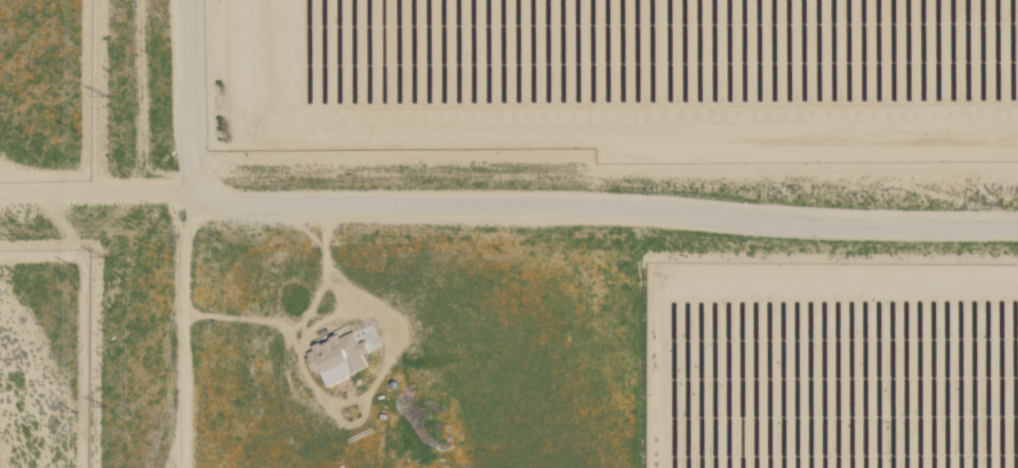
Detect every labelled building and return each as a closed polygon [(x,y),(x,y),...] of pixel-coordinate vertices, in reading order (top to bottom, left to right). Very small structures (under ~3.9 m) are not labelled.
[(327,386),(368,367),(362,355),(368,352),(363,342),(358,344),(352,332),(337,339),(336,336),(303,351),(313,373),(319,370),(327,386)]
